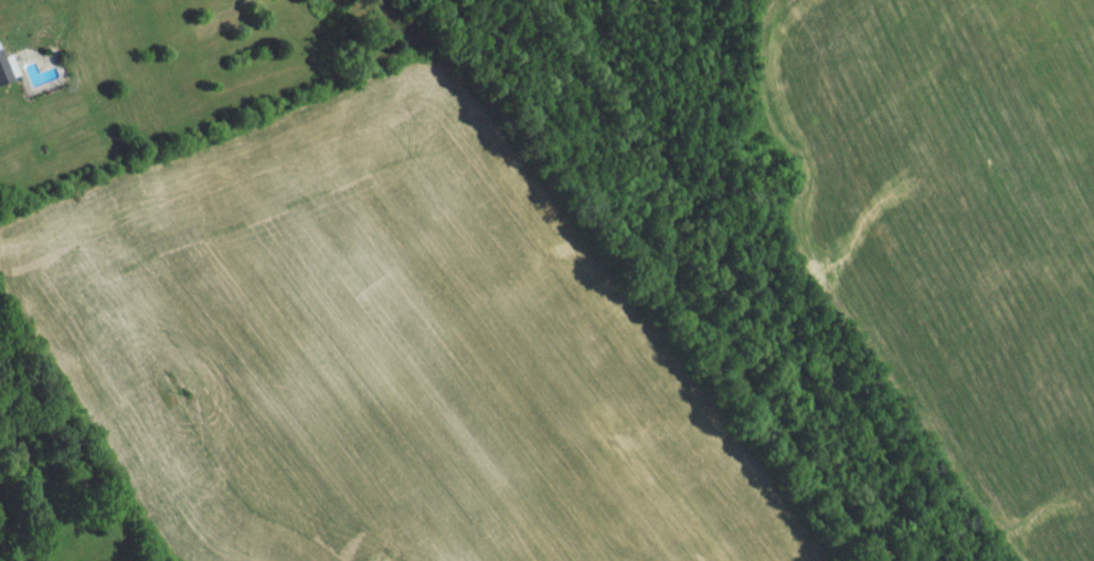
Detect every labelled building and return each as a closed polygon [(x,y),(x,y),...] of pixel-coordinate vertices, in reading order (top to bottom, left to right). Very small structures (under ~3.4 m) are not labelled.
[(9,87),(0,60),(0,90),(9,87)]
